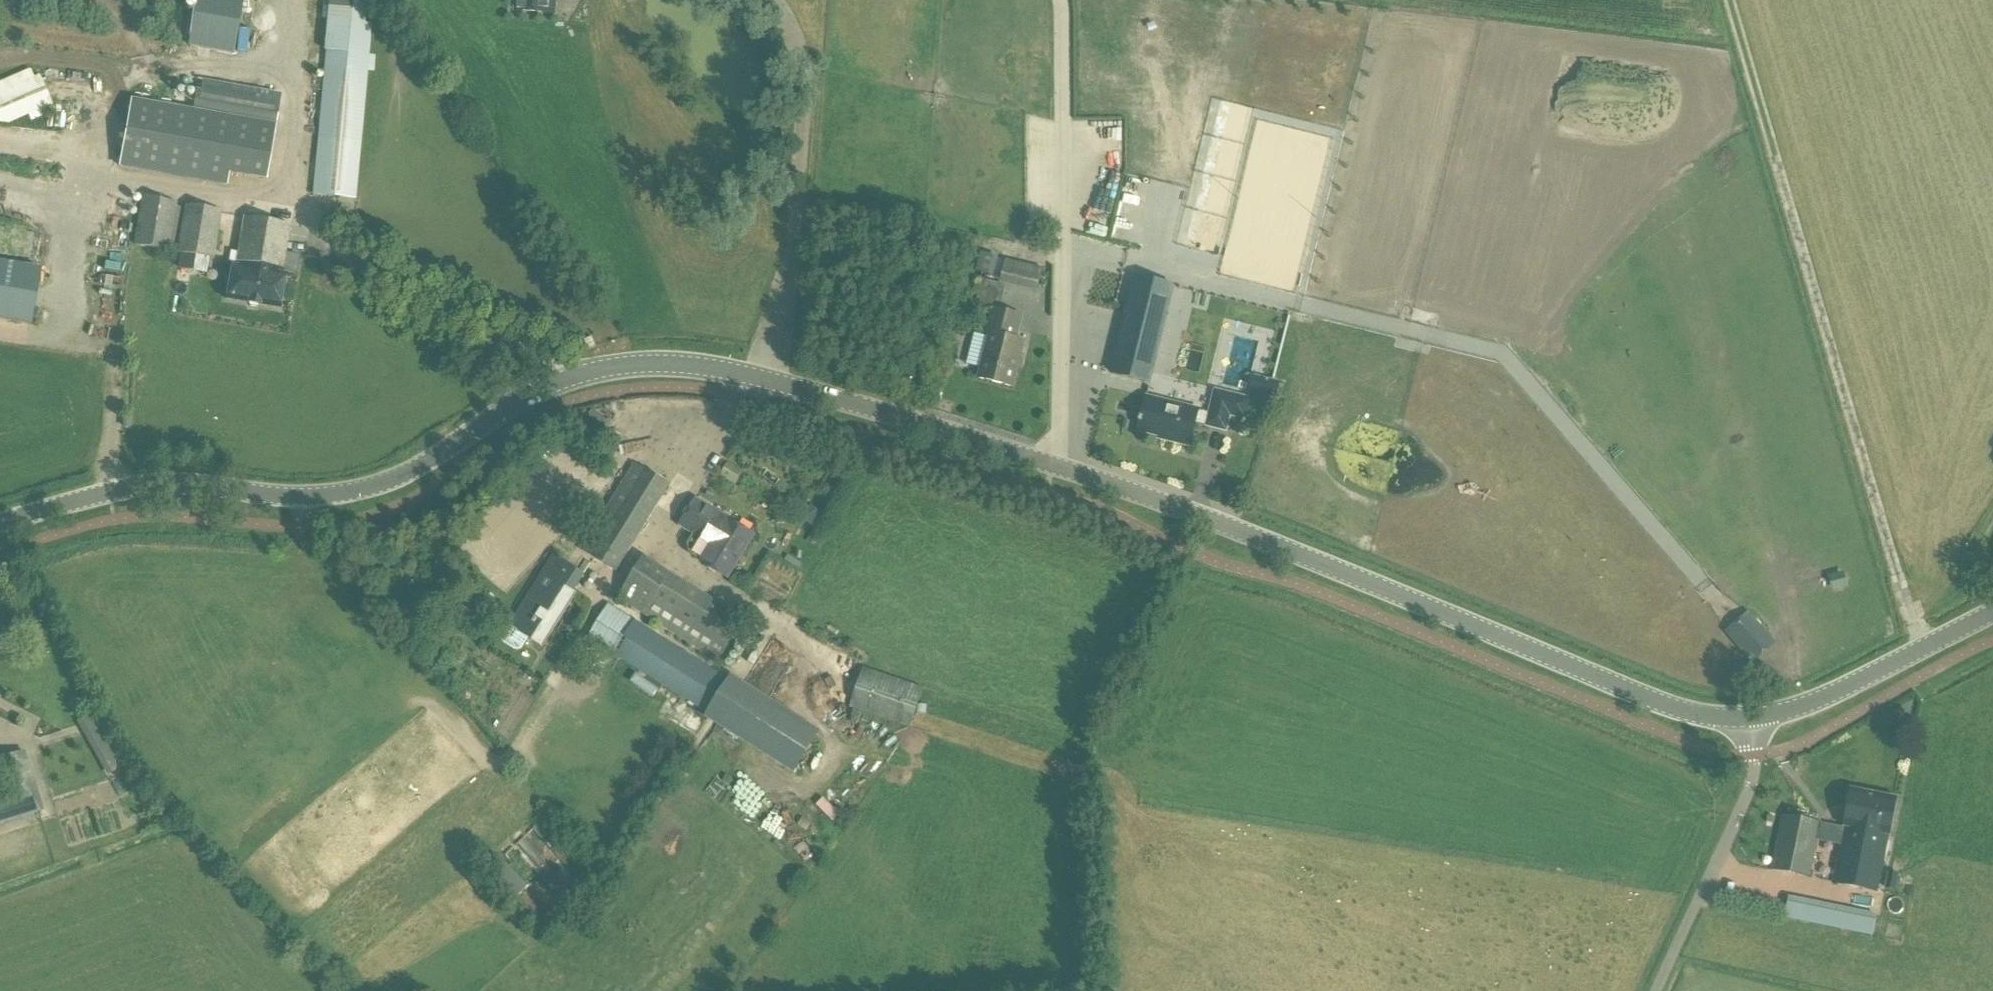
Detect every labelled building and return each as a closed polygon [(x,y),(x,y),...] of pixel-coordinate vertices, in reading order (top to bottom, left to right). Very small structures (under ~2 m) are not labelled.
[(189,46),(232,54),(242,0),(197,0),(189,46)] [(314,193),(358,197),(371,24),(364,24),(366,0),(331,0),(314,193)] [(517,12),(552,14),(553,0),(518,0),(517,12)] [(34,77),(30,69),(0,82),(0,123),(9,123),(29,115),(31,120),(48,113),(46,108),(52,105),(39,75),(34,77)] [(194,110),(133,100),(121,168),(227,186),(229,174),(266,181),(280,104),(211,92),(195,105),(194,110)] [(134,246),(171,253),(178,204),(142,197),(134,246)] [(176,253),(215,260),(222,212),(185,206),(176,253)] [(283,279),(291,225),(244,218),(236,271),(231,270),(226,300),(283,309),(287,280),(283,279)] [(1294,247),(1312,264),(1325,250),(1307,233),(1294,247)] [(999,257),(981,252),(976,272),(994,276),(999,257)] [(75,331),(85,269),(0,254),(0,318),(75,331)] [(1003,280),(1038,289),(1043,270),(1008,261),(1003,280)] [(337,278),(351,285),(357,274),(343,267),(337,278)] [(1174,286),(1135,276),(1111,375),(1150,385),(1174,286)] [(980,379),(1013,388),(1024,343),(1015,341),(1021,317),(995,310),(989,335),(991,336),(980,379)] [(1200,412),(1200,411),(1147,398),(1139,432),(1168,439),(1168,441),(1191,447),(1197,423),(1207,426),(1227,431),(1231,416),(1246,420),(1251,400),(1216,391),(1210,414),(1200,412)] [(672,486),(633,465),(581,551),(618,575),(650,524),(672,486)] [(722,477),(737,484),(743,474),(728,465),(722,477)] [(704,565),(726,578),(752,536),(696,503),(683,525),(716,545),(704,565)] [(554,556),(511,627),(506,624),(499,635),(501,640),(515,650),(519,648),(527,637),(542,647),(586,575),(554,556)] [(744,620),(706,596),(643,556),(616,597),(630,606),(717,662),(744,620)] [(782,601),(786,592),(769,584),(775,568),(757,560),(746,586),(782,601)] [(610,605),(589,638),(709,714),(730,682),(610,605)] [(1726,633),(1755,663),(1776,643),(1750,613),(1726,633)] [(768,695),(783,645),(758,638),(744,688),(768,695)] [(850,709),(911,730),(924,689),(864,668),(850,709)] [(24,752),(0,759),(0,781),(3,791),(0,792),(0,824),(42,811),(24,752)] [(806,774),(820,765),(814,756),(800,765),(806,774)] [(1834,884),(1879,893),(1897,799),(1852,790),(1834,884)] [(1771,871),(1811,880),(1823,823),(1782,815),(1771,871)] [(540,818),(530,828),(549,849),(560,839),(540,818)] [(1878,915),(1790,898),(1786,919),(1874,938),(1878,915)] [(1799,990),(1820,990),(1820,983),(1800,981),(1799,990)]
